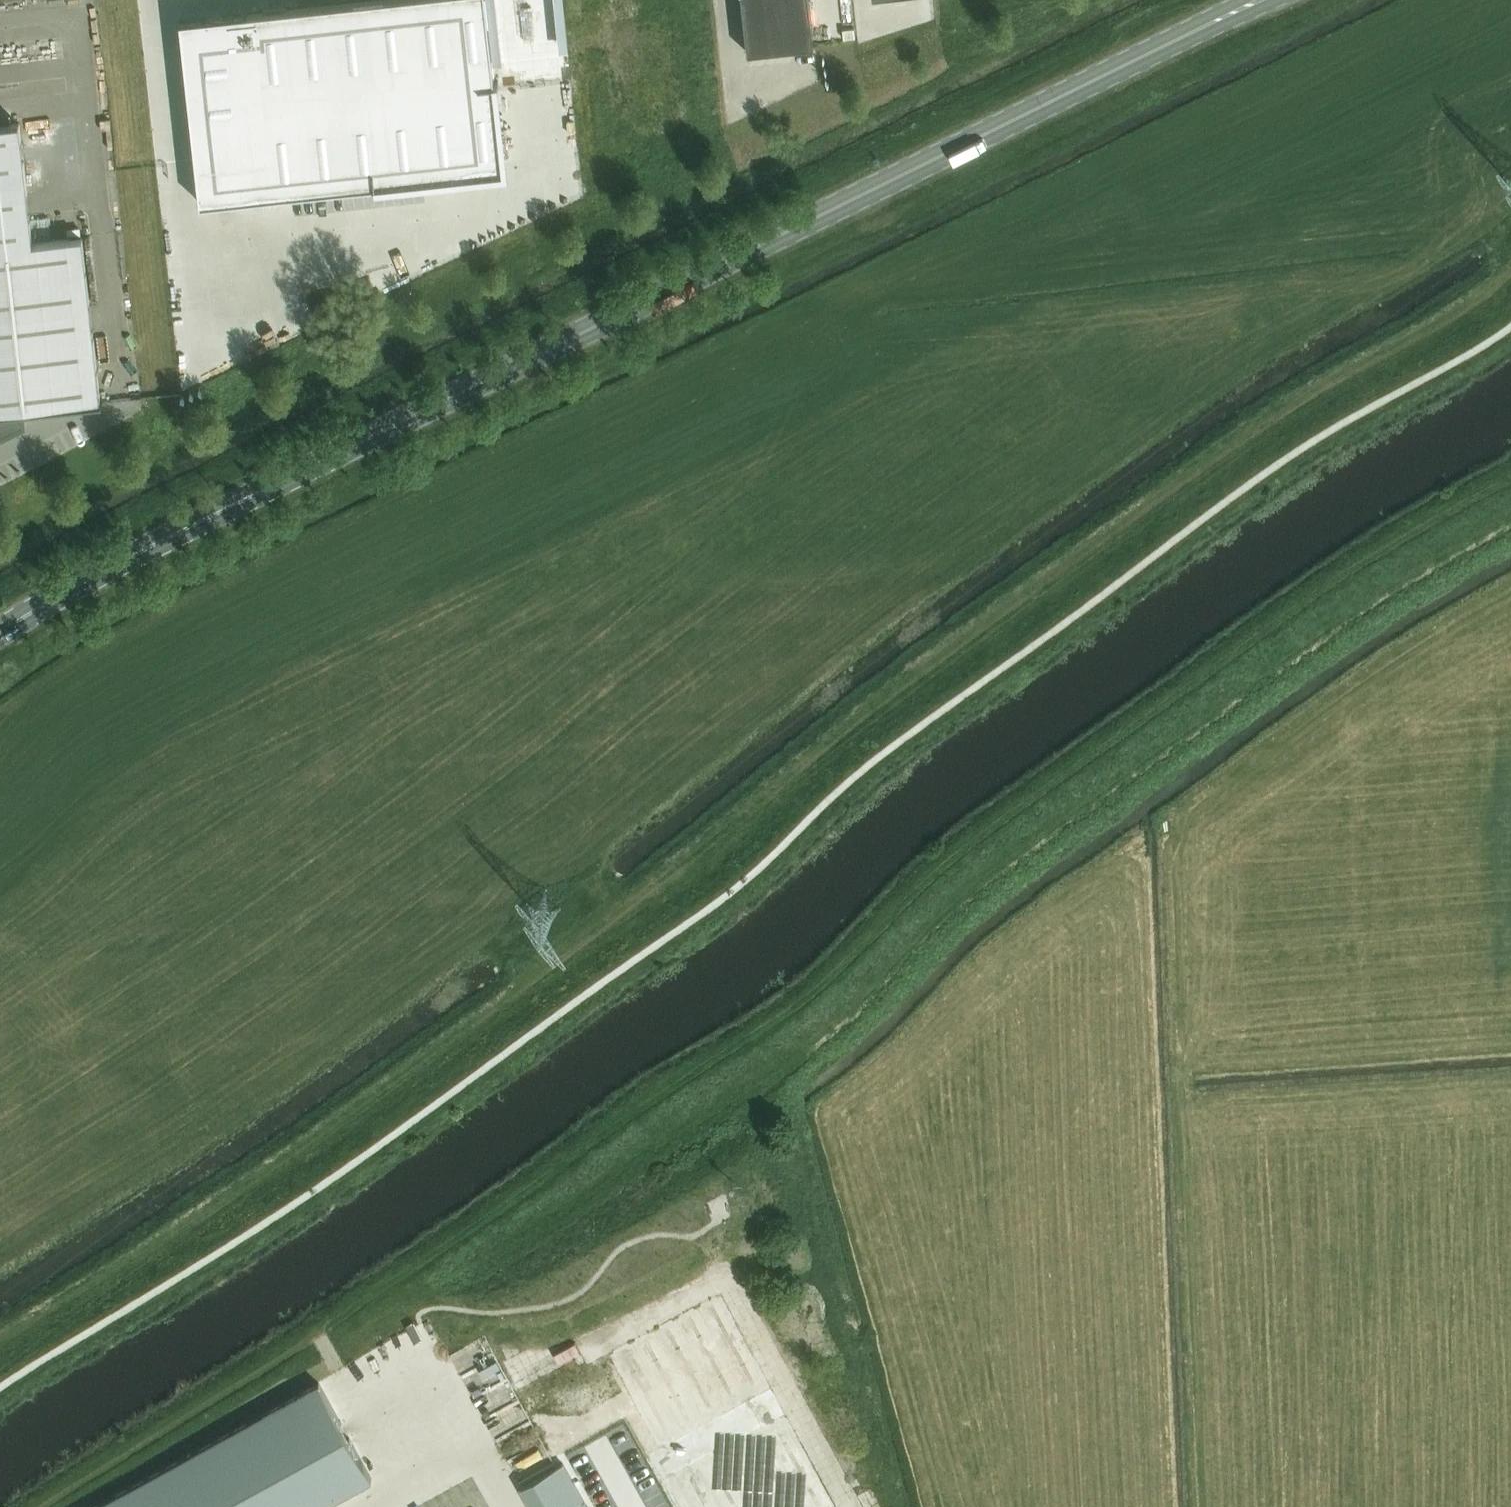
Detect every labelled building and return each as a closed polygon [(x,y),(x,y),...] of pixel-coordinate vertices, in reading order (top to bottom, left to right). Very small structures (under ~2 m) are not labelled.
[(180,19),(200,202),(505,169),(486,0),(351,0),(180,19)] [(748,52),(814,45),(809,0),(742,0),(748,52)] [(23,425),(21,411),(103,402),(102,401),(101,401),(83,236),(33,242),(20,123),(0,125),(0,436),(23,425)] [(736,1289),(614,1346),(662,1449),(545,1504),(541,1475),(537,1467),(453,1506),(839,1506),(736,1289)] [(518,1375),(436,1413),(455,1455),(537,1417),(518,1375)] [(371,1479),(319,1384),(98,1506),(320,1506),(371,1479)] [(455,1457),(422,1474),(432,1493),(465,1475),(455,1457)]
